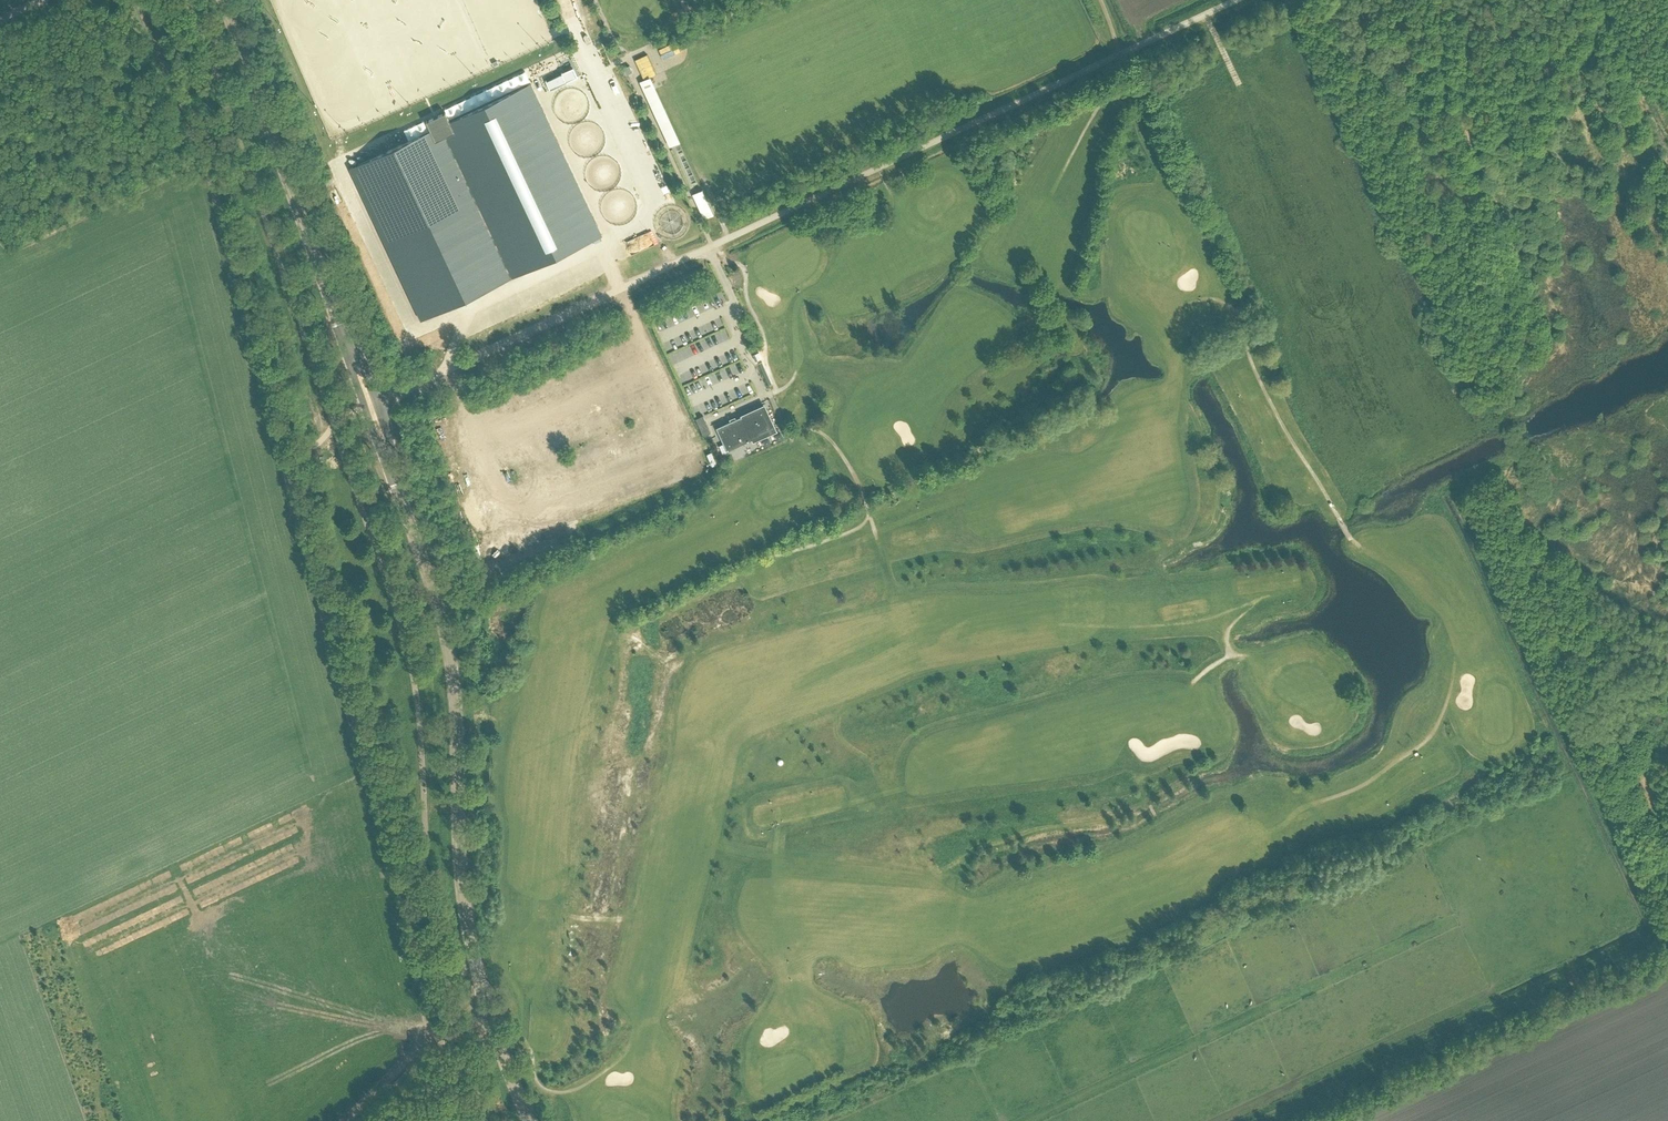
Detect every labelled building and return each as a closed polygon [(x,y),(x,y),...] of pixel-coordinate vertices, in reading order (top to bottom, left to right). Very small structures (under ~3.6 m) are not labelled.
[(673,41),(662,45),(666,55),(677,51),(673,41)] [(640,55),(645,73),(657,69),(652,51),(640,55)] [(552,71),(561,66),(558,61),(550,66),(552,71)] [(535,77),(544,69),(540,65),(531,73),(535,77)] [(573,68),(546,80),(550,89),(577,76),(573,68)] [(643,77),(672,143),(683,138),(654,72),(643,77)] [(350,168),(421,319),(602,235),(531,83),(450,121),(446,111),(426,121),(430,130),(350,168)] [(610,171),(600,175),(604,185),(614,181),(610,171)] [(331,176),(325,179),(328,184),(333,182),(331,176)] [(444,403),(437,405),(442,421),(449,419),(444,403)] [(770,428),(760,407),(742,416),(742,415),(736,418),(737,420),(731,423),(730,421),(716,427),(727,451),(753,439),(751,436),(770,428)] [(697,418),(696,418),(704,435),(711,432),(703,415),(697,418)] [(715,448),(710,450),(715,463),(720,461),(715,448)]
